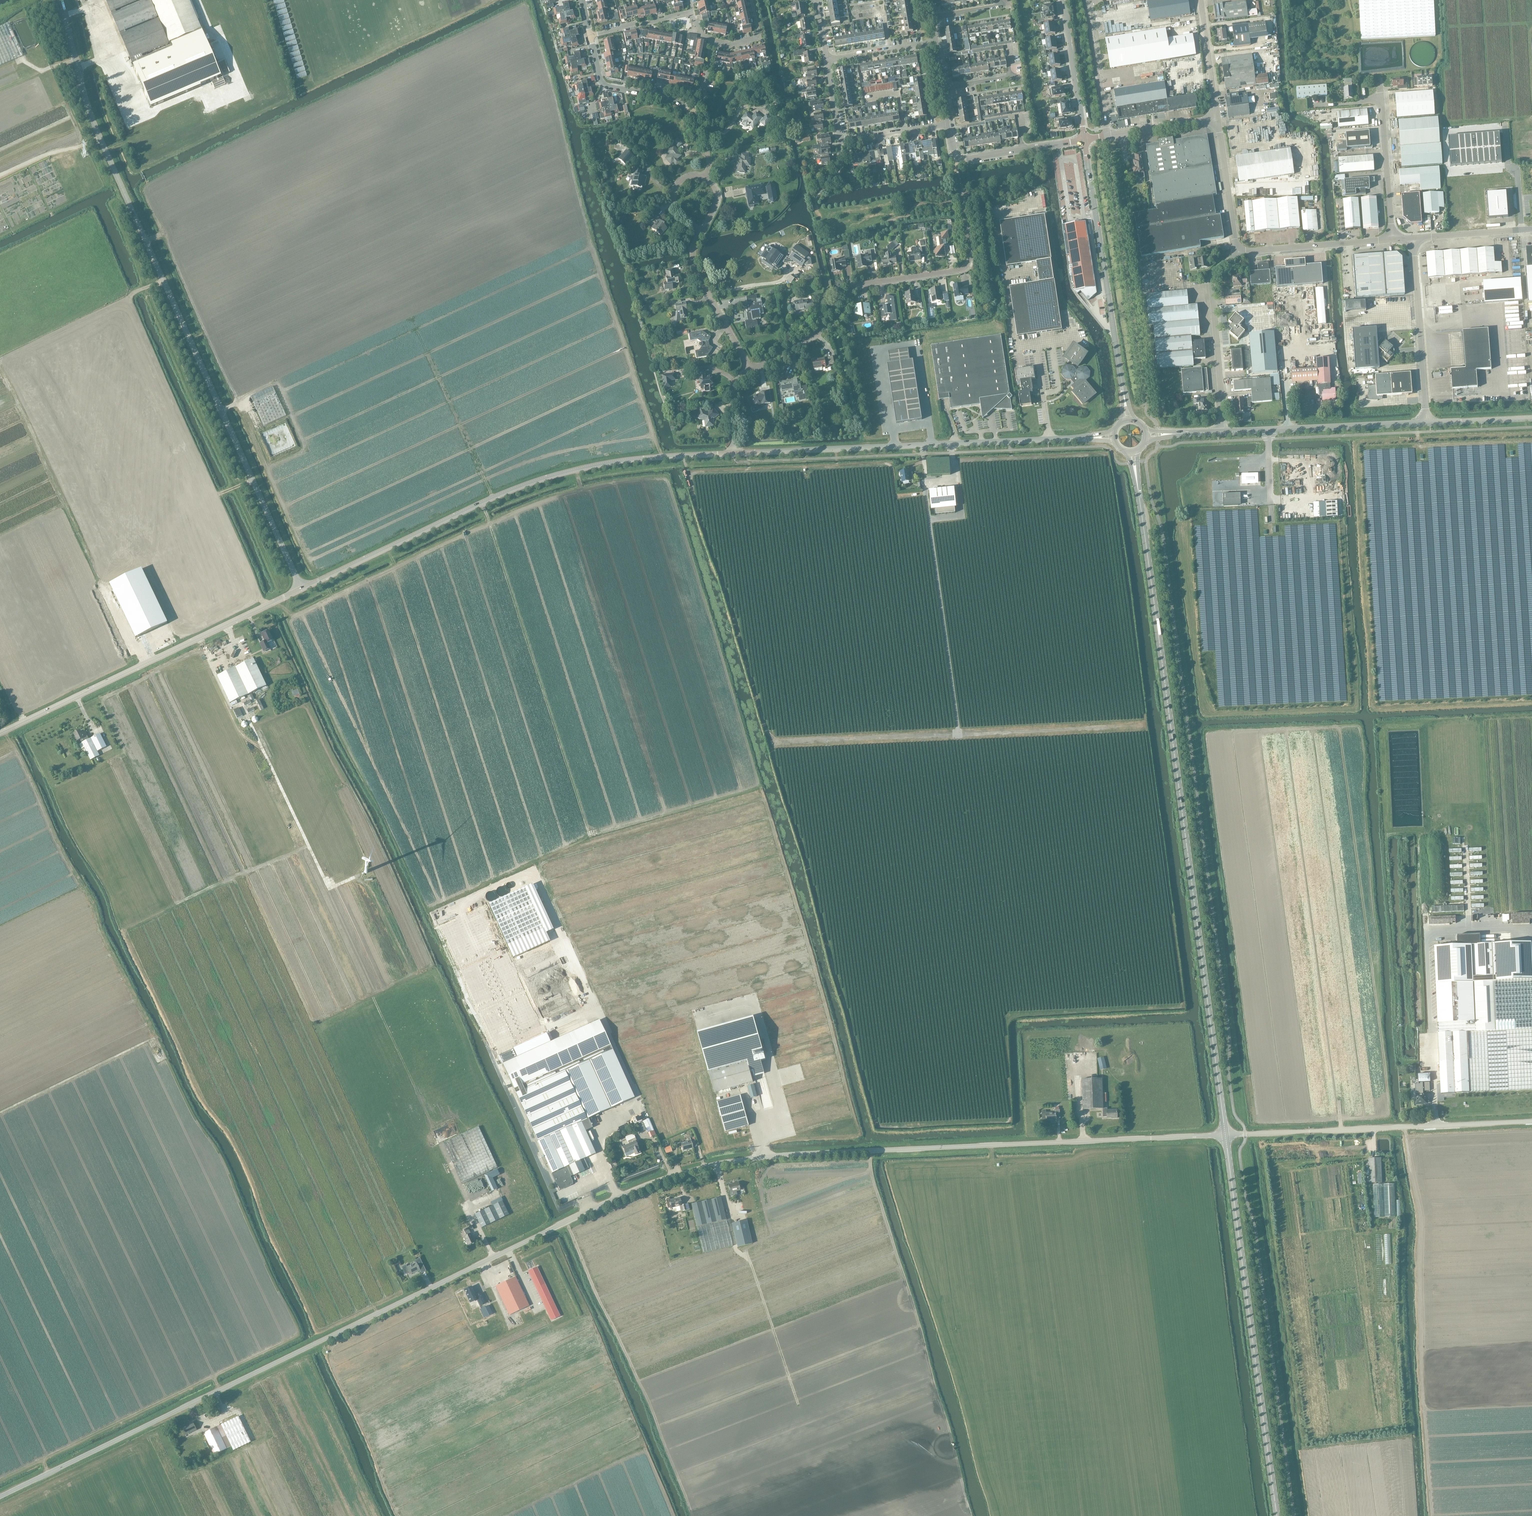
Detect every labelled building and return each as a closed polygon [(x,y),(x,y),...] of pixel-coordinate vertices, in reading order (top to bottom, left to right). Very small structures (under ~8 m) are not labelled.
[(111,12),(139,0),(106,0),(111,12)] [(111,12),(112,14),(119,33),(120,35),(131,60),(145,54),(168,44),(157,19),(125,33),(124,31),(156,17),(150,0),(146,0),(116,12),(115,10),(111,12)] [(169,43),(170,43),(202,30),(189,0),(151,0),(169,43)] [(699,9),(708,7),(707,3),(711,2),(710,0),(709,0),(706,1),(698,3),(699,9)] [(1148,1),(1147,1),(1148,5),(1151,21),(1190,14),(1188,0),(1154,0),(1148,1)] [(1361,39),(1435,36),(1434,0),(1359,0),(1361,39)] [(570,12),(569,7),(570,7),(569,2),(567,3),(567,1),(562,2),(563,8),(564,13),(570,12)] [(1247,11),(1246,1),(1214,6),(1215,11),(1215,14),(1216,20),(1225,18),(1225,20),(1248,17),(1257,15),(1256,10),(1247,11)] [(654,6),(655,6),(654,5),(651,6),(650,2),(647,3),(650,15),(656,14),(654,6)] [(746,2),(745,2),(737,4),(738,8),(734,8),(735,11),(747,8),(746,2)] [(797,15),(806,14),(804,5),(800,5),(799,2),(791,4),(792,7),(796,6),(797,15)] [(1043,6),(1044,12),(1055,11),(1054,6),(1053,6),(1053,5),(1051,5),(1050,2),(1044,3),(1044,6),(1043,6)] [(683,9),(682,3),(674,5),(673,5),(674,9),(670,10),(671,12),(675,11),(683,9)] [(841,3),(837,4),(828,5),(829,11),(838,10),(837,6),(841,5),(841,3)] [(624,9),(624,10),(625,10),(626,18),(632,17),(630,8),(627,9),(626,5),(623,6),(624,9)] [(638,5),(636,6),(638,15),(638,18),(644,17),(643,8),(639,9),(638,5)] [(708,7),(699,9),(700,15),(701,14),(702,17),(708,16),(707,13),(713,12),(712,9),(711,6),(708,7)] [(909,6),(897,8),(898,14),(902,13),(910,12),(909,6)] [(625,10),(624,10),(621,11),(620,7),(618,8),(619,12),(621,20),(627,19),(626,18),(625,10)] [(599,11),(596,11),(597,17),(606,15),(605,12),(609,11),(608,9),(599,11)] [(842,9),(838,10),(829,11),(830,18),(839,16),(838,12),(842,12),(842,9)] [(1055,15),(1055,11),(1044,12),(1045,18),(1043,18),(1043,21),(1043,22),(1053,20),(1052,17),(1055,17),(1055,15)] [(910,12),(902,13),(902,14),(903,18),(899,19),(899,20),(903,20),(911,18),(910,12)] [(748,14),(740,16),(741,19),(737,20),(737,22),(750,19),(748,14)] [(843,15),(839,16),(830,18),(831,24),(840,23),(839,19),(843,18),(843,15)] [(797,19),(794,20),(795,23),(798,22),(800,22),(802,31),(810,29),(809,20),(806,20),(806,17),(797,19)] [(911,18),(903,20),(904,24),(900,25),(900,26),(904,26),(912,25),(911,18)] [(707,32),(713,33),(715,24),(709,23),(709,22),(709,21),(703,23),(704,28),(708,29),(707,32)] [(23,56),(9,23),(0,27),(0,66),(23,56)] [(1265,23),(1248,25),(1240,26),(1240,23),(1232,24),(1233,27),(1232,27),(1235,47),(1250,45),(1250,40),(1267,38),(1265,23)] [(876,32),(878,41),(885,40),(882,24),(878,25),(878,27),(876,28),(876,32)] [(721,25),(719,34),(725,35),(726,31),(729,31),(730,26),(727,25),(727,26),(721,25)] [(913,31),(912,25),(904,26),(904,27),(905,31),(901,31),(902,37),(907,36),(907,32),(913,31)] [(743,27),(742,27),(742,31),(739,32),(739,34),(743,33),(752,32),(750,26),(743,27)] [(561,37),(562,39),(564,38),(565,39),(570,37),(569,32),(568,28),(561,30),(563,37),(561,37)] [(575,36),(579,36),(578,29),(573,30),(573,31),(569,32),(570,37),(575,36)] [(872,42),(870,33),(866,34),(866,29),(863,30),(864,34),(866,43),(872,42)] [(878,41),(876,32),(872,33),(872,29),(870,29),(870,33),(872,42),(878,41)] [(1165,29),(1160,30),(1141,33),(1120,36),(1109,38),(1105,39),(1110,69),(1170,59),(1196,55),(1192,35),(1167,39),(1165,29)] [(1227,43),(1227,40),(1225,29),(1217,30),(1218,35),(1218,34),(1219,41),(1222,41),(1222,43),(1223,44),(1227,43)] [(145,54),(131,60),(132,63),(131,63),(132,65),(133,65),(151,107),(221,76),(202,30),(170,43),(171,47),(147,57),(145,54)] [(649,39),(653,40),(655,32),(649,30),(646,43),(649,43),(649,39)] [(866,43),(864,34),(860,35),(860,30),(857,31),(858,35),(860,44),(866,43)] [(636,44),(638,43),(635,31),(630,32),(631,41),(635,40),(636,44)] [(851,32),(852,36),(853,45),(860,44),(858,35),(854,36),(854,31),(851,32)] [(853,45),(852,36),(848,36),(847,32),(845,33),(846,37),(847,46),(853,45)] [(661,42),(665,42),(666,34),(661,33),(658,45),(660,46),(661,42)] [(847,46),(846,37),(842,38),(841,33),(839,34),(840,38),(841,47),(847,46)] [(802,47),(811,45),(809,36),(805,37),(804,34),(796,35),(797,39),(800,38),(802,47)] [(835,48),(841,47),(840,38),(836,38),(835,34),(833,35),(834,39),(835,48)] [(576,41),(575,36),(570,37),(571,43),(572,47),(574,46),(574,48),(577,48),(577,46),(579,45),(578,41),(576,41)] [(604,41),(605,47),(614,45),(613,42),(615,42),(615,39),(614,39),(613,36),(607,37),(608,40),(604,41)] [(562,39),(561,39),(562,46),(566,45),(566,47),(572,46),(571,43),(570,37),(565,39),(564,38),(562,39)] [(696,41),(694,41),(692,47),(696,47),(705,49),(706,43),(702,42),(703,39),(697,38),(696,41)] [(1434,57),(1434,54),(1434,53),(1434,50),(1433,48),(1431,46),(1430,45),(1428,43),(1426,43),(1424,42),(1423,42),(1420,42),(1417,43),(1416,43),(1413,45),(1412,47),(1410,49),(1409,51),(1409,54),(1409,57),(1410,59),(1411,61),(1412,63),(1414,64),(1416,66),(1419,67),(1421,67),(1424,67),(1426,66),(1428,66),(1430,64),(1432,62),(1433,59),(1434,57)] [(757,46),(759,54),(763,53),(764,57),(766,57),(765,53),(763,44),(757,46)] [(606,53),(619,50),(618,48),(614,49),(614,45),(605,47),(606,53)] [(606,53),(604,53),(605,59),(614,57),(613,54),(619,52),(619,50),(606,53)] [(755,62),(755,59),(754,60),(752,50),(746,51),(748,60),(752,59),(753,63),(755,62)] [(812,56),(812,55),(812,52),(805,53),(804,50),(796,51),(797,57),(803,56),(805,64),(813,62),(812,56)] [(694,59),(695,59),(703,61),(703,60),(704,55),(689,52),(689,54),(691,55),(695,56),(694,59)] [(722,66),(723,63),(724,54),(718,53),(717,57),(714,57),(713,62),(716,63),(716,65),(722,66)] [(735,54),(737,62),(740,61),(741,65),(743,65),(741,53),(735,54)] [(1267,74),(1255,76),(1252,55),(1221,59),(1225,89),(1256,85),(1268,83),(1267,74)] [(606,65),(615,63),(614,60),(618,59),(617,56),(614,57),(605,59),(606,65)] [(916,56),(910,57),(911,65),(912,65),(916,64),(917,68),(919,68),(918,63),(917,63),(916,56)] [(910,57),(904,58),(905,66),(906,66),(910,65),(910,69),(913,69),(912,65),(911,65),(910,57)] [(904,58),(898,59),(899,67),(900,67),(904,66),(904,70),(906,70),(906,66),(905,66),(904,58)] [(577,67),(581,66),(582,67),(586,66),(586,64),(589,63),(588,59),(585,60),(581,60),(581,61),(575,62),(577,67)] [(898,59),(891,60),(892,68),(893,68),(897,67),(898,71),(900,71),(900,67),(899,67),(898,59)] [(891,60),(885,61),(886,69),(887,69),(891,68),(892,72),(894,72),(893,68),(892,68),(891,60)] [(884,61),(879,62),(880,70),(881,70),(882,74),(886,73),(888,73),(887,69),(886,69),(885,61),(884,61)] [(570,63),(567,64),(568,68),(570,68),(571,72),(578,71),(577,67),(575,62),(570,63)] [(879,62),(873,63),(874,71),(875,71),(879,70),(879,74),(882,74),(881,70),(880,70),(879,62)] [(616,69),(615,63),(606,65),(608,71),(610,71),(611,74),(618,72),(618,69),(616,69)] [(873,63),(866,64),(868,72),(869,72),(871,71),(871,73),(872,74),(872,75),(873,75),(874,75),(875,75),(875,71),(874,71),(873,63)] [(866,64),(860,65),(860,66),(861,73),(866,72),(867,76),(869,76),(869,72),(868,72),(866,64)] [(638,69),(634,69),(633,77),(639,78),(641,66),(639,65),(638,69)] [(627,76),(633,77),(634,69),(631,68),(631,67),(626,66),(624,72),(627,72),(627,76)] [(669,81),(671,71),(671,69),(672,67),(669,66),(668,72),(665,71),(663,80),(669,81)] [(814,76),(817,76),(816,69),(815,69),(814,66),(802,68),(803,73),(807,72),(808,77),(814,76)] [(654,77),(655,74),(655,71),(656,68),(653,68),(650,67),(649,71),(646,71),(645,79),(651,81),(651,76),(654,77)] [(846,68),(839,70),(840,76),(848,75),(847,74),(851,73),(851,69),(850,67),(846,68)] [(655,71),(655,74),(658,75),(657,79),(663,80),(665,71),(659,70),(659,69),(656,68),(655,71)] [(680,86),(682,73),(680,73),(679,77),(676,76),(674,85),(680,86)] [(848,75),(840,76),(841,82),(849,81),(848,80),(852,79),(852,75),(851,73),(847,74),(848,75)] [(688,79),(686,87),(692,88),(693,84),(696,85),(697,79),(695,78),(695,77),(692,76),(691,79),(688,79)] [(807,82),(808,88),(813,87),(816,86),(815,79),(814,79),(814,76),(808,77),(802,78),(803,83),(807,82)] [(914,85),(910,85),(910,88),(914,87),(914,86),(922,85),(921,76),(913,77),(914,80),(913,80),(914,85)] [(1403,78),(1392,79),(1392,82),(1392,83),(1392,85),(1393,86),(1393,87),(1400,86),(1400,89),(1397,89),(1398,89),(1407,89),(1407,83),(1403,83),(1403,78)] [(849,81),(841,82),(842,88),(850,87),(849,86),(849,82),(853,82),(852,79),(848,80),(849,81)] [(1143,102),(1167,99),(1164,82),(1129,87),(1132,104),(1143,102)] [(1352,91),(1352,87),(1344,88),(1344,84),(1340,84),(1340,91),(1344,91),(1344,99),(1352,98),(1352,95),(1353,95),(1353,93),(1353,90),(1352,91)] [(850,87),(842,88),(843,94),(851,93),(850,92),(850,88),(854,88),(853,85),(849,86),(850,87)] [(915,91),(911,92),(911,94),(916,93),(915,92),(923,91),(922,85),(914,86),(914,87),(915,91)] [(1326,85),(1296,88),(1297,98),(1327,95),(1326,85)] [(1055,86),(1048,87),(1049,90),(1050,97),(1060,95),(1060,96),(1065,95),(1064,91),(1063,91),(1063,90),(1062,88),(1055,89),(1055,86)] [(814,90),(813,87),(808,88),(798,89),(799,94),(807,92),(807,94),(805,94),(806,100),(814,98),(814,97),(816,96),(815,89),(814,90)] [(1121,89),(1124,105),(1126,105),(1132,104),(1129,87),(1121,89)] [(592,88),(588,89),(583,90),(584,95),(585,98),(587,98),(586,94),(588,94),(589,97),(593,96),(592,88)] [(1124,105),(1121,89),(1114,90),(1116,107),(1122,106),(1124,105)] [(916,97),(912,98),(913,100),(917,100),(916,99),(924,97),(923,91),(915,92),(916,93),(916,97)] [(1434,115),(1433,91),(1395,94),(1397,118),(1434,115)] [(851,93),(843,94),(844,101),(852,99),(851,98),(851,95),(855,94),(855,92),(850,92),(851,93)] [(1228,117),(1249,114),(1247,97),(1238,98),(1238,93),(1227,95),(1227,99),(1226,99),(1228,117)] [(1167,99),(1169,112),(1196,107),(1195,102),(1197,101),(1196,96),(1195,97),(1194,94),(1167,99)] [(613,97),(607,99),(608,102),(609,107),(614,106),(613,102),(617,101),(616,97),(613,98),(613,97)] [(917,100),(913,100),(913,104),(913,106),(918,106),(917,105),(925,104),(924,97),(916,99),(917,100)] [(852,99),(844,101),(845,107),(853,106),(852,101),(856,100),(856,98),(851,98),(852,99)] [(598,110),(602,109),(604,109),(604,108),(609,107),(608,102),(607,99),(602,100),(602,102),(597,104),(598,110)] [(1066,115),(1066,114),(1070,113),(1069,109),(1070,109),(1069,108),(1069,109),(1069,107),(1069,106),(1068,102),(1064,103),(1064,99),(1057,100),(1057,104),(1061,103),(1062,114),(1063,114),(1063,115),(1066,115)] [(1169,112),(1167,99),(1143,102),(1145,116),(1169,112)] [(821,110),(824,110),(823,103),(821,103),(821,100),(809,102),(810,106),(814,106),(815,111),(821,110)] [(129,108),(120,111),(121,116),(126,114),(127,117),(133,115),(135,121),(139,120),(136,112),(140,111),(138,102),(128,105),(129,108)] [(1143,102),(1132,104),(1126,105),(1128,118),(1145,116),(1143,102)] [(918,110),(914,110),(914,113),(918,112),(918,111),(926,110),(925,104),(917,105),(918,106),(918,110)] [(604,109),(602,109),(603,113),(600,114),(601,118),(602,118),(604,118),(605,117),(611,116),(610,112),(609,107),(604,108),(604,109)] [(814,116),(815,121),(820,120),(820,121),(823,120),(822,113),(821,113),(821,110),(815,111),(809,112),(810,117),(814,116)] [(892,110),(890,111),(891,115),(892,115),(893,122),(899,121),(898,113),(893,114),(892,110)] [(918,112),(914,113),(915,117),(915,119),(920,118),(919,117),(927,116),(926,110),(918,111),(918,112)] [(1367,110),(1337,112),(1338,128),(1368,125),(1367,110)] [(886,111),(884,112),(885,116),(887,123),(893,122),(892,115),(891,115),(887,115),(886,111)] [(880,112),(878,113),(878,117),(879,117),(880,124),(887,123),(885,116),(881,116),(880,112)] [(765,126),(771,119),(766,115),(763,119),(756,113),(752,117),(746,113),(742,119),(745,121),(742,124),(746,127),(748,125),(749,124),(753,128),(759,121),(765,126)] [(874,113),(871,114),(872,118),(873,118),(874,125),(880,124),(879,117),(878,117),(878,113),(874,113)] [(868,114),(865,115),(866,119),(867,119),(868,126),(874,125),(873,118),(872,118),(871,114),(868,114)] [(861,115),(859,116),(860,120),(861,120),(862,127),(868,126),(867,119),(866,119),(862,119),(861,115)] [(855,116),(853,117),(853,121),(854,121),(856,128),(862,127),(861,120),(860,120),(856,120),(855,116)] [(849,117),(846,118),(847,122),(848,122),(849,129),(856,128),(854,121),(853,121),(849,121),(849,117)] [(1073,127),(1073,126),(1072,125),(1071,119),(1063,120),(1062,117),(1055,118),(1055,122),(1059,121),(1060,129),(1066,128),(1066,130),(1071,129),(1072,129),(1072,128),(1073,128),(1073,127)] [(1437,118),(1398,121),(1400,147),(1402,167),(1442,164),(1440,144),(1439,144),(1437,118)] [(815,121),(809,122),(809,127),(814,126),(815,132),(816,131),(816,133),(821,132),(821,131),(823,130),(822,123),(821,123),(820,121),(820,120),(815,121)] [(1012,139),(1010,130),(1007,131),(1007,127),(1004,128),(1006,140),(1012,139)] [(1369,131),(1350,133),(1345,133),(1347,149),(1365,147),(1365,149),(1372,148),(1372,142),(1370,142),(1369,131)] [(821,139),(822,145),(828,144),(831,143),(830,136),(828,136),(828,133),(816,135),(817,140),(821,139)] [(1500,133),(1448,137),(1450,166),(1502,162),(1500,133)] [(1151,175),(1212,165),(1207,135),(1173,140),(1172,136),(1158,138),(1159,143),(1146,145),(1151,175)] [(678,147),(682,144),(677,138),(674,142),(678,147)] [(926,141),(928,151),(933,150),(934,158),(938,157),(935,140),(931,140),(926,141)] [(923,152),(928,151),(926,141),(917,142),(920,160),(924,159),(923,152)] [(916,161),(920,160),(917,142),(908,143),(910,154),(915,153),(916,161)] [(905,155),(910,154),(908,143),(900,145),(903,163),(906,162),(905,155)] [(821,150),(822,155),(827,154),(830,154),(829,147),(828,147),(828,144),(822,145),(816,146),(817,150),(821,150)] [(900,145),(891,146),(893,157),(893,160),(894,161),(899,160),(900,170),(904,169),(903,163),(900,145)] [(677,159),(681,156),(673,146),(668,151),(670,154),(666,158),(671,164),(673,162),(676,165),(679,162),(677,159)] [(882,148),(882,150),(885,166),(889,165),(889,161),(893,160),(893,157),(891,146),(882,148)] [(1290,149),(1235,157),(1239,182),(1294,174),(1290,149)] [(625,165),(633,156),(626,150),(618,159),(625,165)] [(886,168),(885,166),(882,150),(874,151),(876,162),(881,161),(882,168),(886,168)] [(865,153),(868,171),(872,170),(871,165),(876,164),(876,162),(874,151),(865,153)] [(856,154),(858,165),(863,164),(864,171),(868,171),(865,153),(856,154)] [(1135,167),(1133,167),(1134,173),(1136,173),(1136,174),(1137,176),(1137,177),(1139,178),(1140,178),(1144,178),(1143,173),(1144,173),(1141,153),(1135,154),(1136,160),(1134,161),(1135,167)] [(749,166),(750,159),(748,158),(749,154),(741,154),(741,158),(739,158),(738,163),(737,163),(736,167),(738,167),(737,171),(739,171),(739,173),(744,173),(745,165),(749,166)] [(822,155),(816,156),(816,157),(816,159),(816,160),(821,160),(821,165),(830,164),(829,157),(828,157),(827,154),(822,155)] [(853,166),(858,165),(856,154),(851,155),(848,156),(851,174),(854,173),(853,166)] [(1338,158),(1339,173),(1374,171),(1373,156),(1338,158)] [(1217,195),(1212,165),(1151,175),(1156,208),(1134,212),(1141,257),(1200,248),(1200,242),(1224,238),(1220,215),(1216,216),(1213,196),(1217,195)] [(1440,189),(1440,182),(1439,167),(1399,170),(1400,185),(1420,184),(1420,190),(1440,189)] [(644,189),(645,184),(644,184),(646,178),(641,177),(643,171),(637,169),(636,170),(632,169),(631,174),(633,175),(632,181),(631,180),(629,185),(633,186),(633,189),(634,190),(637,190),(638,189),(638,188),(641,188),(640,189),(642,189),(644,189)] [(1344,180),(1345,196),(1366,194),(1365,189),(1369,189),(1369,183),(1375,182),(1374,178),(1344,180)] [(753,206),(753,204),(758,203),(757,196),(765,194),(768,193),(769,199),(773,202),(776,198),(774,186),(769,183),(766,187),(764,188),(764,185),(745,188),(749,205),(749,207),(750,207),(751,207),(752,207),(753,207),(753,206)] [(1437,192),(1423,194),(1424,214),(1439,212),(1437,192)] [(1487,193),(1489,219),(1509,217),(1506,192),(1487,193)] [(1402,205),(1420,203),(1419,193),(1401,195),(1402,205)] [(1376,197),(1361,199),(1363,229),(1378,228),(1376,197)] [(1244,203),(1247,233),(1300,228),(1297,198),(1244,203)] [(1360,229),(1358,199),(1343,200),(1345,230),(1360,229)] [(1403,215),(1421,213),(1420,203),(1402,205),(1403,215)] [(1316,210),(1301,211),(1303,231),(1318,230),(1316,210)] [(660,236),(667,228),(663,225),(664,224),(659,220),(658,220),(657,219),(660,216),(655,212),(651,216),(656,221),(657,222),(651,228),(654,231),(654,232),(654,233),(654,234),(655,234),(656,235),(657,234),(658,234),(660,236)] [(1404,218),(1402,221),(1408,226),(1410,224),(1421,223),(1421,213),(1403,215),(1403,218),(1404,218)] [(1061,324),(1054,280),(1053,280),(1050,260),(1051,259),(1044,214),(1000,221),(1006,266),(1036,262),(1039,282),(1022,285),(1022,281),(1009,283),(1009,286),(1017,336),(1056,330),(1056,331),(1062,330),(1061,324)] [(1085,221),(1062,225),(1067,255),(1069,255),(1075,291),(1077,294),(1081,291),(1088,300),(1092,297),(1094,295),(1096,293),(1094,281),(1095,281),(1093,271),(1092,266),(1092,261),(1091,261),(1090,256),(1091,256),(1089,246),(1088,242),(1089,241),(1087,231),(1085,221)] [(934,247),(935,258),(946,256),(943,239),(949,239),(947,232),(941,233),(941,236),(938,237),(940,247),(934,247)] [(895,241),(893,242),(887,246),(888,253),(885,253),(886,258),(882,259),(883,265),(897,263),(896,257),(892,257),(890,251),(896,246),(898,244),(895,241)] [(810,259),(807,256),(809,253),(797,245),(792,252),(793,253),(789,258),(787,256),(785,258),(783,256),(782,251),(775,246),(771,247),(769,246),(761,257),(760,258),(761,262),(772,269),(775,269),(776,268),(777,269),(782,262),(784,263),(791,262),(792,260),(802,267),(804,264),(806,265),(811,264),(810,259)] [(912,252),(908,253),(909,262),(921,260),(920,256),(924,255),(923,248),(920,248),(920,251),(917,252),(916,249),(916,248),(915,247),(913,248),(912,248),(911,249),(912,252)] [(1432,253),(1427,253),(1429,278),(1496,273),(1494,248),(1438,253),(1436,252),(1432,250),(1432,251),(1433,251),(1432,253)] [(867,255),(865,256),(855,257),(856,261),(857,261),(858,268),(867,266),(866,262),(872,261),(870,251),(867,251),(867,255)] [(1396,253),(1384,254),(1385,262),(1402,261),(1402,258),(1402,257),(1396,253)] [(1369,263),(1369,254),(1361,255),(1361,256),(1359,257),(1359,254),(1354,254),(1352,256),(1353,265),(1369,263)] [(1369,254),(1369,263),(1370,272),(1385,271),(1385,262),(1384,254),(1369,255),(1369,254)] [(1202,256),(1197,257),(1198,266),(1201,265),(1202,268),(1207,267),(1206,258),(1203,258),(1202,256)] [(1198,266),(1197,257),(1192,257),(1193,260),(1189,260),(1191,270),(1196,269),(1196,266),(1198,266)] [(840,267),(846,266),(845,259),(839,260),(830,261),(832,272),(840,271),(840,267)] [(1295,260),(1297,286),(1322,284),(1321,264),(1305,265),(1305,259),(1295,260)] [(1277,287),(1297,286),(1295,260),(1285,261),(1285,267),(1275,267),(1277,287)] [(1402,261),(1385,262),(1385,271),(1403,269),(1402,261)] [(1249,272),(1251,286),(1271,284),(1269,270),(1268,262),(1259,263),(1257,264),(1258,271),(1249,272)] [(1369,263),(1353,265),(1354,273),(1370,272),(1369,263)] [(666,277),(667,283),(663,284),(665,291),(669,290),(668,289),(672,289),(672,284),(678,283),(677,275),(674,276),(673,269),(666,270),(667,277),(666,277)] [(1403,278),(1403,269),(1385,271),(1370,272),(1371,280),(1403,278)] [(1370,272),(1354,273),(1354,281),(1371,280),(1370,272)] [(1241,276),(1232,276),(1233,286),(1241,285),(1241,283),(1247,283),(1247,278),(1241,279),(1241,276)] [(1404,286),(1403,278),(1371,280),(1371,288),(1404,286)] [(1521,279),(1483,282),(1485,303),(1523,300),(1521,279)] [(1371,280),(1354,281),(1355,290),(1371,288),(1371,280)] [(962,284),(953,285),(955,297),(963,296),(963,295),(968,294),(967,287),(962,288),(962,284)] [(1404,294),(1404,286),(1371,288),(1372,297),(1404,294)] [(941,302),(944,301),(943,294),(940,295),(939,288),(935,289),(935,288),(928,289),(929,295),(931,294),(932,302),(941,300),(941,302)] [(1323,288),(1315,289),(1319,325),(1326,324),(1323,288)] [(1371,288),(1355,290),(1356,298),(1372,297),(1371,288)] [(1149,325),(1153,325),(1153,324),(1198,320),(1197,305),(1188,305),(1187,291),(1148,294),(1146,294),(1148,317),(1148,318),(1149,325)] [(905,293),(907,303),(915,302),(916,304),(919,304),(918,298),(915,298),(914,292),(905,293)] [(748,320),(744,321),(745,321),(746,321),(747,328),(746,329),(758,327),(757,327),(755,319),(760,319),(760,318),(759,319),(758,315),(763,314),(761,298),(757,299),(756,295),(746,296),(746,297),(747,297),(748,304),(746,305),(748,320)] [(890,321),(897,320),(894,297),(886,295),(885,300),(888,300),(888,305),(885,306),(885,303),(879,304),(881,317),(886,317),(886,314),(889,314),(890,321)] [(1225,297),(1226,304),(1241,303),(1241,296),(1225,297)] [(808,310),(815,309),(813,302),(807,303),(807,300),(801,301),(801,300),(794,301),(795,305),(794,305),(793,306),(794,308),(794,309),(800,308),(800,310),(800,311),(803,310),(804,310),(808,309),(808,310)] [(676,311),(678,311),(678,313),(676,313),(677,322),(682,321),(681,318),(687,318),(685,310),(686,309),(685,303),(675,304),(676,311)] [(1366,310),(1366,303),(1345,304),(1346,314),(1361,313),(1360,311),(1366,310)] [(869,304),(855,306),(855,310),(855,311),(855,312),(855,313),(856,314),(857,315),(858,315),(859,315),(862,316),(862,315),(871,314),(869,304)] [(1235,313),(1228,322),(1231,324),(1228,327),(1232,330),(1229,333),(1233,336),(1234,336),(1234,337),(1238,340),(1244,332),(1241,328),(1240,328),(1238,326),(1243,320),(1240,317),(1239,317),(1235,313)] [(1200,335),(1198,320),(1153,324),(1153,325),(1157,369),(1193,366),(1193,360),(1206,358),(1204,340),(1191,341),(1191,336),(1200,335)] [(1376,327),(1352,329),(1355,370),(1379,368),(1377,342),(1381,339),(1377,335),(1376,327)] [(1451,374),(1450,376),(1451,377),(1452,377),(1453,389),(1478,387),(1477,370),(1492,369),(1489,329),(1463,331),(1466,368),(1451,370),(1451,374)] [(701,347),(699,350),(695,351),(696,358),(707,357),(712,350),(711,347),(709,346),(708,341),(710,339),(709,336),(702,331),(689,334),(690,341),(697,340),(700,342),(700,343),(699,343),(699,344),(699,345),(699,346),(700,346),(700,347),(701,347)] [(1274,332),(1249,334),(1253,374),(1277,372),(1274,332)] [(931,345),(939,400),(949,399),(951,408),(980,404),(981,409),(994,409),(1012,409),(1010,399),(1012,397),(1009,394),(1001,335),(931,345)] [(1381,345),(1379,348),(1382,351),(1383,352),(1379,356),(1387,362),(1394,355),(1393,354),(1391,353),(1392,352),(1392,349),(1391,349),(1393,347),(1389,344),(1388,344),(1385,341),(1382,344),(1382,345),(1381,345)] [(1067,353),(1064,357),(1069,360),(1068,361),(1069,361),(1073,363),(1072,364),(1073,364),(1077,367),(1080,362),(1081,363),(1081,362),(1083,358),(1084,359),(1084,358),(1083,358),(1086,354),(1082,351),(1083,350),(1082,350),(1078,348),(1078,347),(1074,344),(1071,349),(1070,348),(1070,349),(1068,353),(1067,352),(1067,353)] [(890,364),(887,364),(896,424),(922,420),(913,360),(910,361),(908,349),(889,352),(890,364)] [(1241,350),(1230,350),(1232,371),(1243,370),(1241,350)] [(829,365),(836,364),(835,357),(817,360),(817,358),(812,359),(814,369),(826,367),(829,366),(829,365)] [(1317,368),(1291,370),(1292,380),(1318,379),(1318,384),(1319,384),(1319,387),(1320,395),(1323,394),(1323,400),(1335,399),(1334,389),(1330,389),(1330,383),(1329,358),(1316,358),(1317,368)] [(1062,369),(1062,375),(1065,379),(1071,379),(1072,381),(1072,380),(1075,383),(1074,384),(1075,384),(1072,386),(1075,390),(1073,392),(1076,395),(1076,396),(1077,396),(1080,399),(1079,400),(1080,400),(1083,404),(1087,400),(1087,401),(1087,400),(1091,397),(1095,394),(1092,390),(1092,389),(1092,390),(1089,386),(1089,385),(1088,386),(1085,382),(1084,381),(1085,381),(1089,377),(1090,372),(1086,367),(1081,367),(1076,370),(1072,366),(1067,366),(1062,369)] [(1020,383),(1022,392),(1019,392),(1019,395),(1020,406),(1031,404),(1030,393),(1032,393),(1032,390),(1033,390),(1031,379),(1035,378),(1033,367),(1015,370),(1016,381),(1017,381),(1018,384),(1020,383)] [(1203,391),(1208,391),(1206,368),(1201,369),(1201,368),(1181,370),(1183,394),(1204,392),(1203,391)] [(704,388),(704,392),(710,391),(709,388),(710,388),(710,387),(712,387),(711,376),(706,377),(705,369),(697,370),(698,378),(699,378),(701,388),(704,388)] [(1370,386),(1368,392),(1367,399),(1366,399),(1366,400),(1368,400),(1370,400),(1371,400),(1375,401),(1376,400),(1378,400),(1377,399),(1382,399),(1382,396),(1410,394),(1412,392),(1410,372),(1375,375),(1376,385),(1370,386)] [(675,380),(674,374),(662,376),(664,387),(669,387),(668,381),(675,380)] [(1252,397),(1252,402),(1252,403),(1272,401),(1270,378),(1233,382),(1234,391),(1251,390),(1252,397)] [(799,401),(809,399),(807,386),(801,387),(800,384),(798,385),(797,379),(780,382),(782,392),(794,389),(794,393),(798,392),(799,401)] [(286,416),(275,392),(273,386),(251,397),(264,426),(286,416)] [(752,408),(756,406),(757,408),(759,409),(762,408),(762,407),(762,404),(770,403),(768,391),(760,393),(760,394),(756,396),(756,395),(748,398),(752,408)] [(1249,402),(1252,402),(1252,397),(1250,397),(1250,396),(1243,397),(1243,398),(1234,399),(1236,413),(1244,412),(1244,407),(1250,407),(1249,402)] [(1203,398),(1194,399),(1194,404),(1198,404),(1199,411),(1207,410),(1206,401),(1204,401),(1203,398)] [(1161,411),(1187,409),(1186,400),(1161,402),(1161,411)] [(714,419),(718,415),(713,408),(708,412),(701,409),(698,418),(705,421),(706,427),(714,426),(714,419)] [(988,415),(994,409),(981,409),(982,415),(983,420),(988,415)] [(900,471),(900,473),(899,474),(900,476),(901,476),(902,482),(910,481),(913,480),(913,477),(909,477),(908,470),(900,471)] [(1258,472),(1242,473),(1242,483),(1258,483),(1258,472)] [(954,488),(929,490),(931,509),(936,509),(936,514),(955,513),(954,507),(956,507),(954,488)] [(1223,506),(1238,505),(1238,500),(1240,499),(1240,493),(1237,493),(1237,499),(1223,500),(1223,506)] [(1337,501),(1325,502),(1326,516),(1338,516),(1337,501)] [(125,577),(109,584),(135,638),(151,631),(166,623),(140,569),(125,577)] [(267,643),(273,640),(268,630),(261,634),(265,641),(260,643),(264,652),(270,648),(267,643)] [(253,659),(235,667),(248,694),(266,686),(253,659)] [(248,694),(235,667),(217,676),(230,703),(248,694)] [(237,719),(242,716),(237,707),(232,709),(237,719)] [(80,739),(82,743),(85,741),(88,739),(87,736),(85,731),(81,733),(80,731),(74,734),(77,741),(80,739)] [(88,739),(85,741),(82,743),(90,760),(99,755),(97,751),(106,747),(100,733),(88,739)] [(1449,883),(1411,885),(1414,947),(1435,946),(1458,945),(1458,935),(1457,921),(1530,918),(1529,879),(1489,881),(1488,859),(1448,861),(1449,883)] [(553,929),(532,884),(488,904),(513,958),(550,941),(546,933),(553,929)] [(486,901),(437,923),(498,1055),(546,1033),(486,901)] [(1458,945),(1435,946),(1436,983),(1438,1023),(1475,1021),(1475,1031),(1497,1030),(1495,981),(1474,982),(1472,944),(1480,944),(1480,934),(1458,935),(1458,945)] [(1472,944),(1474,982),(1495,981),(1531,980),(1531,942),(1480,944),(1472,944)] [(1467,1032),(1468,1061),(1469,1092),(1509,1090),(1531,1089),(1531,980),(1495,981),(1497,1030),(1475,1031),(1467,1032)] [(753,1017),(698,1032),(714,1092),(718,1091),(719,1094),(731,1090),(730,1088),(753,1082),(750,1072),(752,1071),(763,1068),(761,1061),(765,1059),(753,1017)] [(517,1058),(503,1065),(531,1126),(528,1128),(531,1133),(533,1132),(545,1158),(542,1159),(545,1165),(547,1163),(560,1190),(573,1184),(566,1167),(596,1153),(585,1131),(593,1127),(589,1118),(634,1097),(600,1021),(551,1043),(547,1033),(513,1048),(517,1058)] [(1475,1021),(1438,1023),(1439,1033),(1467,1032),(1475,1031),(1475,1021)] [(1467,1032),(1439,1033),(1439,1041),(1440,1062),(1441,1093),(1469,1092),(1468,1061),(1467,1032)] [(762,1090),(803,1081),(800,1071),(766,1078),(765,1077),(760,1078),(762,1090)] [(1102,1078),(1082,1079),(1083,1109),(1103,1108),(1103,1102),(1106,1102),(1106,1093),(1102,1093),(1102,1078)] [(1416,1099),(1415,1099),(1416,1104),(1422,1104),(1422,1103),(1427,1103),(1426,1094),(1423,1094),(1423,1091),(1430,1090),(1430,1082),(1419,1083),(1419,1081),(1418,1081),(1418,1083),(1416,1084),(1416,1099)] [(754,1084),(748,1086),(751,1098),(757,1096),(754,1084)] [(726,1132),(749,1125),(740,1095),(717,1102),(726,1132)] [(1060,1110),(1059,1110),(1059,1108),(1055,1108),(1055,1110),(1054,1110),(1054,1113),(1046,1113),(1046,1111),(1042,1111),(1042,1119),(1043,1120),(1046,1120),(1052,1120),(1052,1121),(1056,1121),(1056,1117),(1060,1117),(1060,1110)] [(1103,1108),(1103,1117),(1107,1117),(1107,1118),(1112,1117),(1112,1118),(1117,1118),(1117,1110),(1107,1110),(1107,1108),(1103,1108)] [(617,1120),(624,1117),(623,1114),(631,1112),(630,1109),(622,1112),(623,1115),(617,1117),(617,1120)] [(478,1127),(443,1143),(462,1184),(497,1168),(478,1127)] [(639,1153),(640,1153),(640,1152),(638,1148),(638,1147),(636,1142),(637,1142),(635,1138),(627,1141),(629,1144),(622,1147),(625,1154),(633,1150),(635,1155),(639,1153)] [(688,1141),(681,1143),(683,1150),(693,1148),(693,1147),(697,1146),(695,1140),(691,1141),(690,1138),(687,1139),(688,1141)] [(1370,1182),(1382,1182),(1381,1158),(1369,1158),(1370,1182)] [(738,1182),(728,1185),(731,1196),(737,1195),(736,1191),(740,1190),(738,1182)] [(1374,1217),(1395,1217),(1394,1184),(1373,1185),(1374,1217)] [(697,1226),(726,1219),(720,1197),(691,1204),(697,1226)] [(680,1198),(670,1200),(669,1199),(669,1198),(667,1198),(666,1199),(666,1201),(668,1208),(671,1207),(672,1208),(680,1206),(681,1211),(686,1210),(685,1204),(681,1205),(680,1198)] [(509,1215),(502,1201),(475,1214),(481,1228),(509,1215)] [(732,1245),(726,1219),(697,1226),(703,1253),(732,1245)] [(747,1220),(732,1224),(737,1247),(752,1244),(747,1220)] [(469,1231),(468,1228),(464,1230),(465,1233),(466,1236),(463,1237),(467,1245),(475,1242),(471,1233),(471,1234),(469,1231)] [(416,1263),(407,1267),(406,1265),(402,1267),(405,1274),(409,1272),(410,1274),(415,1271),(416,1272),(420,1270),(418,1268),(423,1265),(420,1258),(415,1261),(416,1263)] [(515,1277),(495,1286),(509,1315),(529,1306),(515,1277)] [(471,1286),(464,1290),(470,1302),(477,1299),(480,1305),(485,1302),(481,1293),(476,1296),(471,1286)] [(518,1319),(507,1324),(508,1327),(520,1322),(518,1319)] [(251,1441),(238,1416),(221,1424),(233,1450),(251,1441)] [(186,1435),(196,1430),(193,1422),(182,1427),(186,1435)] [(214,1455),(231,1446),(221,1425),(203,1433),(214,1455)]
